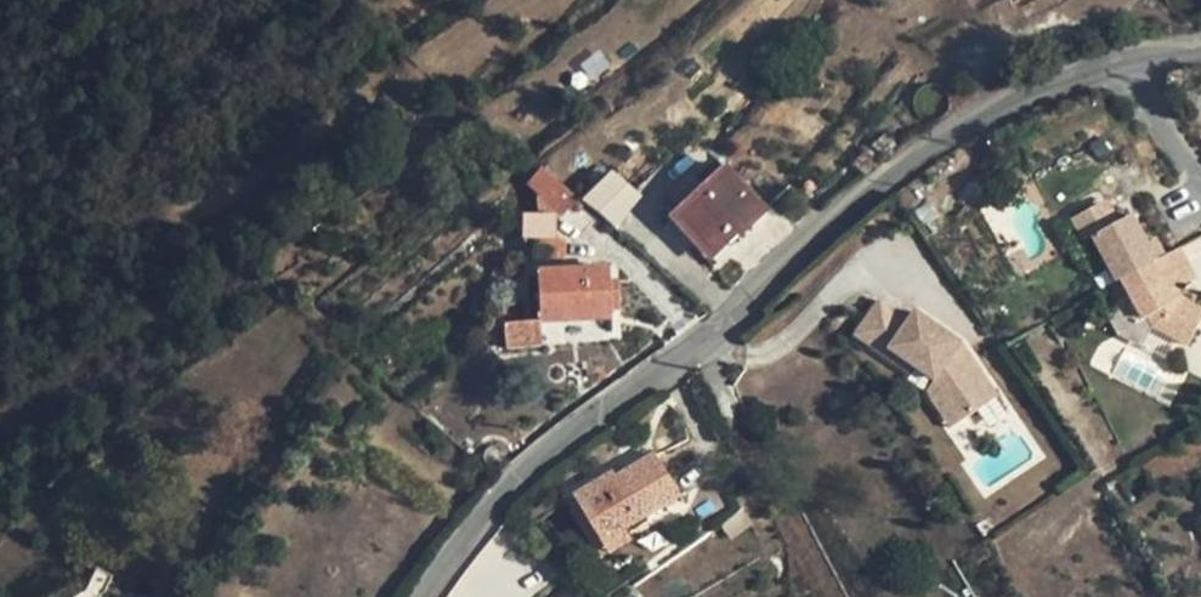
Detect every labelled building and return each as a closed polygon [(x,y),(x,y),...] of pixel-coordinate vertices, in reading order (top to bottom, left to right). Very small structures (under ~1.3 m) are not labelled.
[(872,139),(869,145),(870,147),(870,149),(872,151),(873,153),(875,154),(877,155),(879,155),(881,155),(884,155),(888,153),(890,149),(891,145),(890,140),(888,137),(883,135),(879,134),(875,135),(872,139)] [(870,147),(869,145),(867,149),(879,158),(881,155),(879,155),(877,155),(875,154),(873,153),(872,151),(870,149),(870,147)] [(879,158),(867,149),(853,166),(866,175),(879,158)] [(765,209),(723,165),(699,188),(703,193),(677,216),(709,250),(730,230),(726,226),(735,218),(745,229),(765,209)] [(612,174),(583,201),(613,225),(636,196),(612,174)] [(806,182),(805,183),(804,184),(804,187),(806,190),(810,190),(813,188),(813,187),(812,183),(810,181),(806,182)] [(699,188),(674,212),(677,216),(703,193),(699,188)] [(1117,282),(1122,280),(1157,261),(1147,243),(1132,216),(1112,226),(1100,203),(1072,218),(1085,241),(1093,236),(1117,282)] [(677,216),(674,212),(668,218),(709,262),(715,256),(709,250),(677,216)] [(556,216),(522,215),(521,238),(533,239),(555,239),(556,216)] [(735,218),(726,226),(730,230),(736,237),(745,229),(735,218)] [(730,230),(709,250),(715,256),(736,237),(730,230)] [(1155,238),(1147,243),(1157,261),(1165,257),(1155,238)] [(555,239),(533,239),(533,256),(565,258),(565,240),(555,239)] [(1122,280),(1131,296),(1144,320),(1149,317),(1155,328),(1188,345),(1200,321),(1200,309),(1193,304),(1182,299),(1177,289),(1180,287),(1196,278),(1180,249),(1165,257),(1157,261),(1122,280)] [(516,255),(509,251),(501,264),(509,268),(516,255)] [(501,264),(498,263),(489,279),(500,285),(509,268),(501,264)] [(609,267),(537,271),(539,320),(502,323),(505,348),(541,345),(539,321),(611,317),(611,311),(609,279),(609,267)] [(618,278),(609,279),(611,311),(619,311),(618,278)] [(489,279),(481,292),(492,298),(500,285),(489,279)] [(1197,296),(1180,287),(1177,289),(1182,299),(1193,304),(1197,296)] [(1131,296),(1124,300),(1137,324),(1144,320),(1131,296)] [(879,301),(856,336),(910,373),(915,367),(934,380),(963,421),(998,397),(970,356),(969,357),(957,349),(962,343),(916,312),(910,321),(879,301)] [(464,321),(450,337),(463,346),(476,329),(464,321)] [(970,356),(962,343),(957,349),(969,357),(970,356)] [(934,380),(927,392),(951,429),(963,421),(934,380)] [(614,472),(574,496),(603,544),(626,531),(682,497),(656,454),(616,477),(614,472)] [(603,544),(574,496),(563,502),(600,562),(610,556),(603,544)] [(603,544),(610,556),(633,542),(626,531),(603,544)] [(112,576),(96,569),(89,582),(105,590),(112,576)] [(315,582),(307,594),(312,596),(322,596),(326,590),(315,582)]
